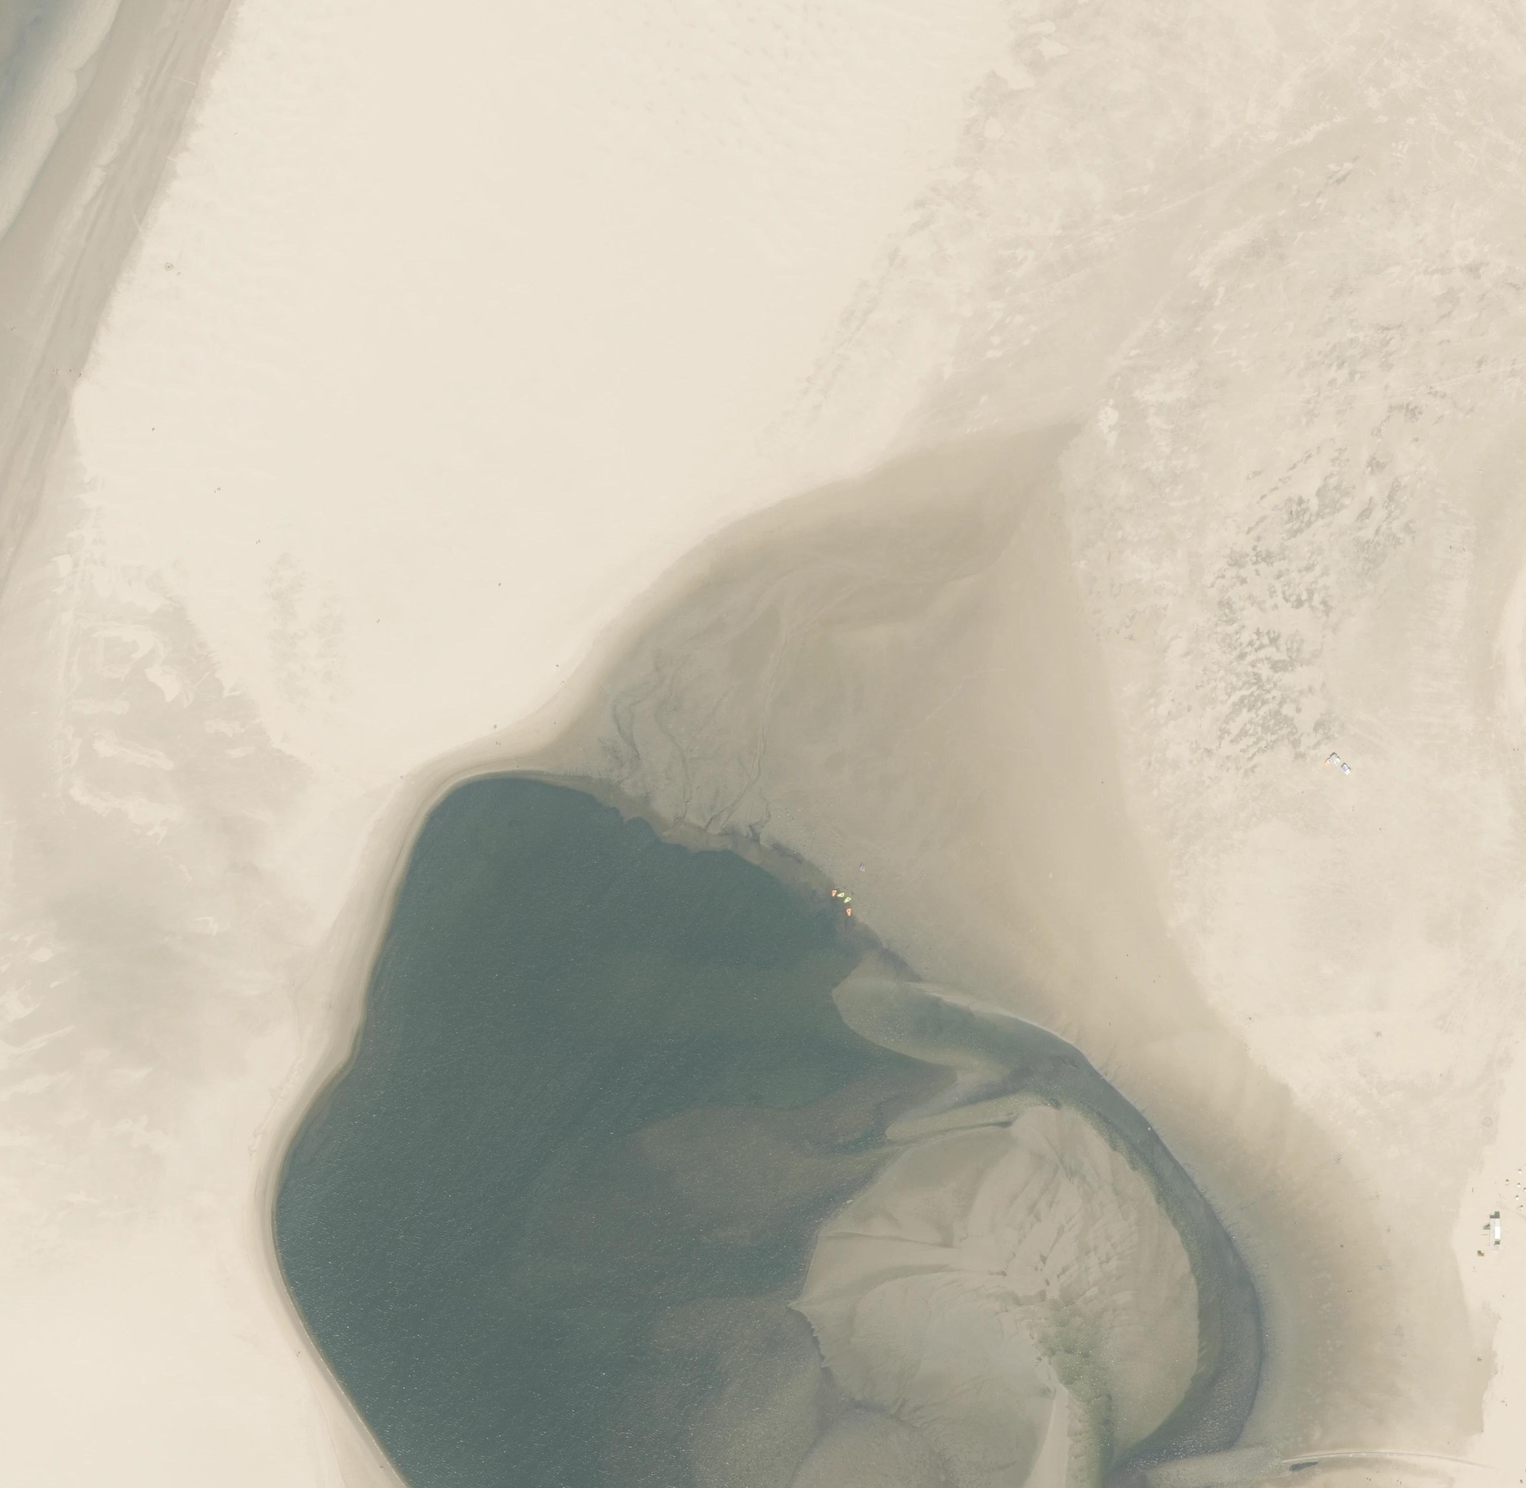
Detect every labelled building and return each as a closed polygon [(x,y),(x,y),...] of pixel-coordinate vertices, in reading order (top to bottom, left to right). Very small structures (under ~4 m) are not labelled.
[(1502,1217),(1490,1217),(1490,1250),(1501,1250),(1502,1217)]
